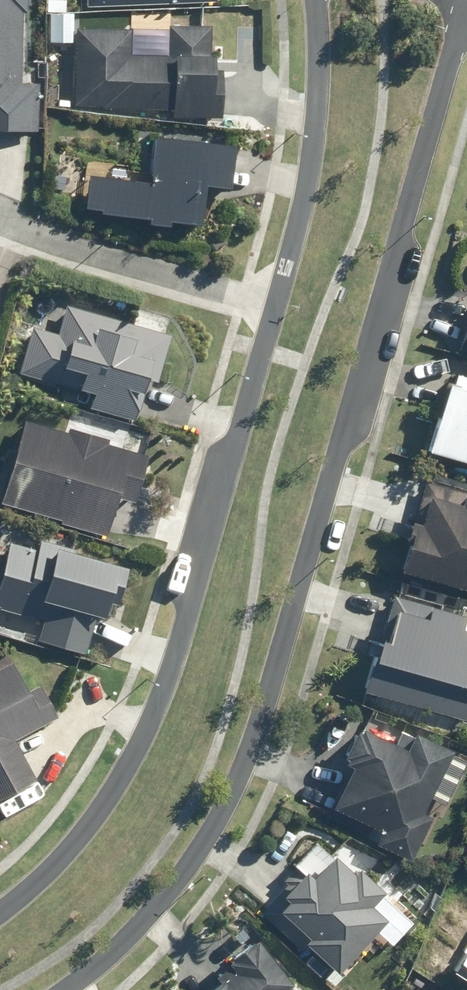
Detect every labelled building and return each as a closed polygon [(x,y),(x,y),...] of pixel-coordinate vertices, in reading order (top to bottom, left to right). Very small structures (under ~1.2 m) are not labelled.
[(26,0),(0,0),(0,126),(35,128),(39,69),(22,68),(26,0)] [(74,28),(70,105),(173,109),(172,118),(220,120),(223,68),(213,67),(215,23),(169,22),(169,32),(74,28)] [(236,142),(153,132),(147,183),(88,175),(84,209),(150,217),(150,224),(170,226),(171,219),(200,223),(206,181),(231,184),(236,142)] [(161,332),(67,306),(59,333),(34,326),(19,377),(63,389),(64,385),(90,392),(86,404),(136,418),(161,332)] [(450,369),(426,449),(466,461),(466,374),(450,369)] [(150,452),(24,416),(0,499),(0,503),(106,534),(117,497),(136,502),(150,452)] [(423,482),(399,571),(466,589),(466,494),(423,482)] [(42,537),(38,552),(7,544),(0,567),(0,607),(9,609),(2,631),(88,655),(103,604),(118,609),(131,562),(42,537)] [(381,635),(366,693),(466,718),(466,608),(459,606),(458,611),(391,594),(381,635)] [(0,665),(0,800),(35,781),(13,742),(56,719),(39,686),(29,691),(12,658),(0,665)] [(422,813),(430,796),(449,805),(466,767),(466,754),(415,730),(407,747),(357,723),(340,759),(351,764),(331,806),(383,831),(378,842),(417,861),(437,820),(422,813)] [(296,868),(268,900),(307,934),(302,941),(340,974),(387,919),(373,907),(386,892),(322,837),(296,868)] [(295,983),(257,938),(212,976),(218,983),(210,989),(286,989),(295,983)]
